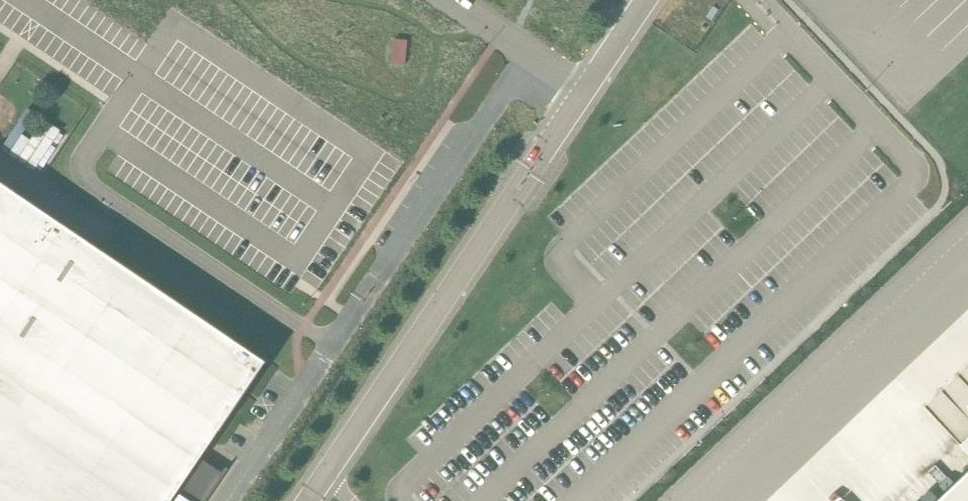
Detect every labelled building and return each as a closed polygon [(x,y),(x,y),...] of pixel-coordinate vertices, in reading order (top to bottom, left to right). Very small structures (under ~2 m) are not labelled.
[(395,60),(410,63),(414,38),(399,36),(395,60)] [(38,167),(54,142),(23,121),(6,146),(38,167)] [(228,468),(226,467),(222,472),(200,457),(265,361),(0,182),(0,500),(206,500),(228,468)] [(937,500),(967,500),(967,471),(937,500)]
